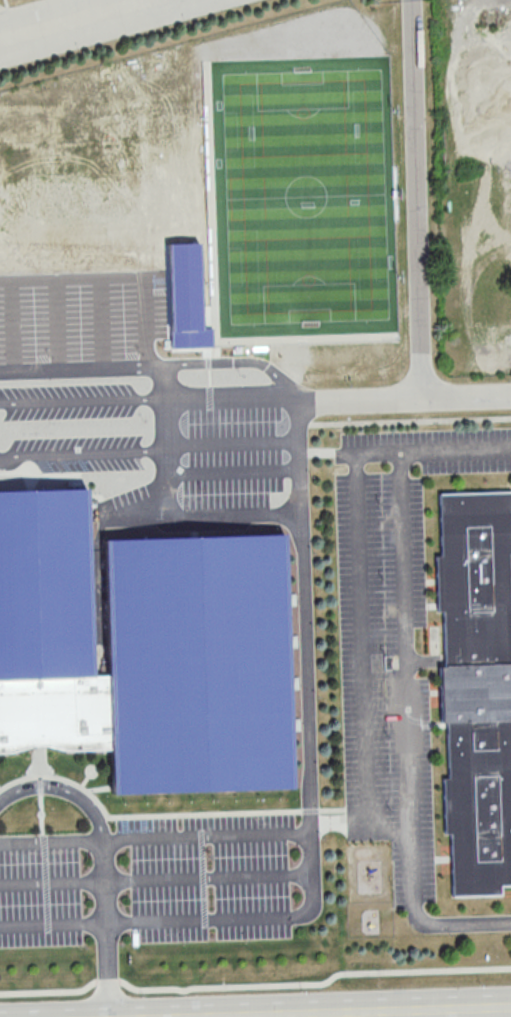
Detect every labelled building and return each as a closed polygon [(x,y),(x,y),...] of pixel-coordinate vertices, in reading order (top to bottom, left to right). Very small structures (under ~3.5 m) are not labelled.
[(117,757),(120,804),(301,801),(292,545),(93,550),(92,498),(0,504),(0,761),(117,757)] [(446,500),(448,561),(440,561),(442,617),(448,617),(453,783),(448,783),(450,838),(456,837),(458,901),(509,900),(509,890),(510,890),(510,585),(510,554),(510,498),(446,500)]
